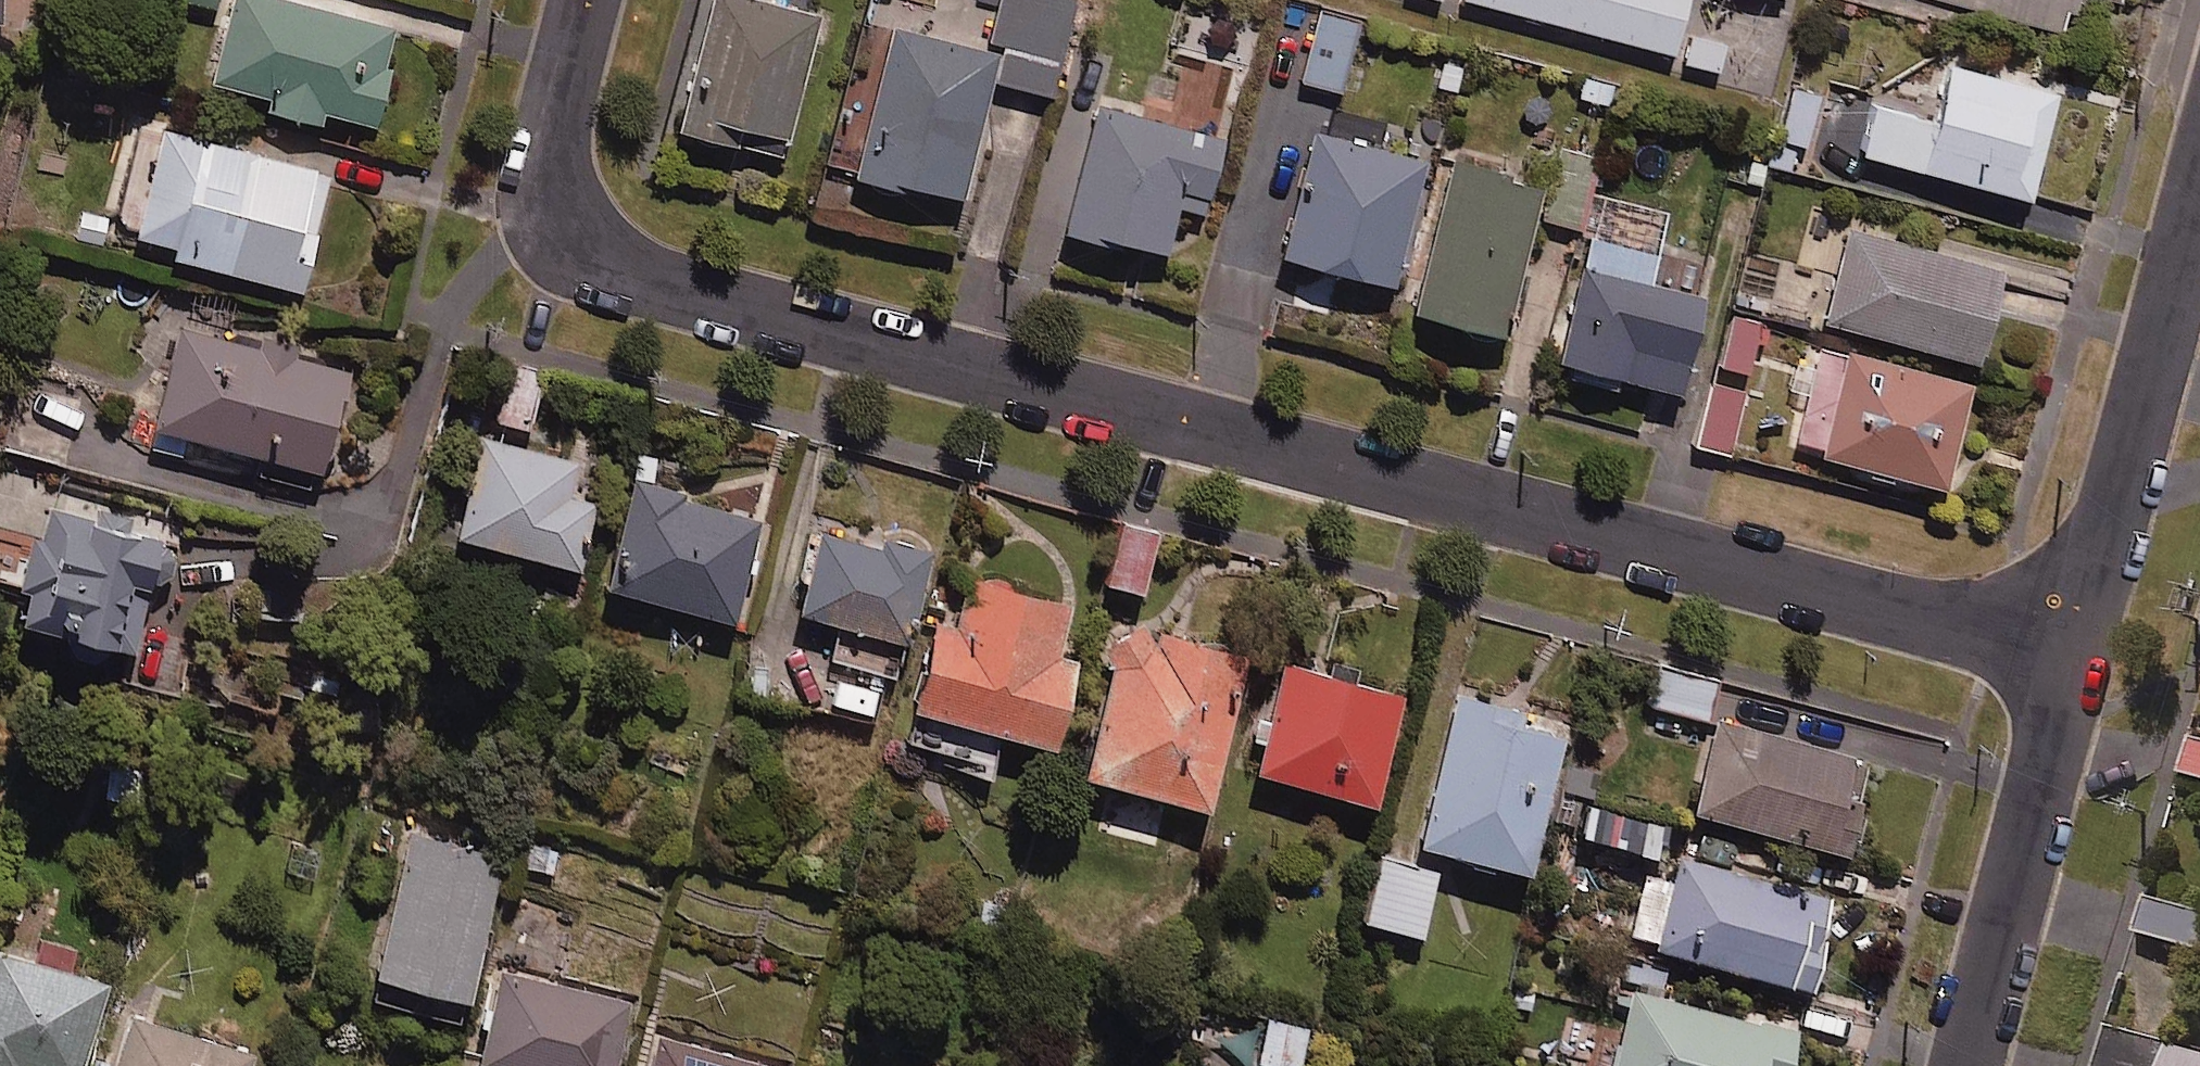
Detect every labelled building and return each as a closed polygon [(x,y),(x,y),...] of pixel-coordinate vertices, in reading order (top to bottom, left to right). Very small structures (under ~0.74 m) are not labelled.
[(219,10),(222,0),(178,0),(219,10)] [(266,0),(236,0),(214,87),(273,102),(269,117),(321,130),(324,117),(378,130),(402,35),(266,0)] [(681,136),(785,163),(821,21),(769,8),(771,0),(716,0),(681,136)] [(860,182),(965,206),(993,84),(1052,99),(1076,3),(1066,0),(1005,0),(991,55),(895,33),(860,182)] [(1463,1),(1676,58),(1692,0),(1464,0),(1463,1)] [(2096,17),(2100,0),(1890,0),(1956,18),(1959,7),(2064,35),(2070,10),(2096,17)] [(1360,24),(1321,13),(1302,83),(1342,94),(1360,24)] [(2062,98),(1953,68),(1937,126),(1878,109),(1865,159),(2033,205),(2062,98)] [(1820,97),(1792,89),(1778,142),(1806,149),(1820,97)] [(1227,143),(1100,112),(1069,237),(1169,262),(1182,211),(1208,218),(1227,143)] [(332,177),(165,135),(135,255),(302,297),(332,177)] [(1427,166),(1317,138),(1285,265),(1395,293),(1427,166)] [(1545,187),(1456,165),(1417,318),(1506,341),(1545,187)] [(1668,214),(1599,200),(1563,375),(1687,400),(1707,303),(1653,292),(1668,214)] [(2009,279),(1855,234),(1829,326),(1982,370),(2009,279)] [(263,327),(192,306),(153,437),(321,486),(352,380),(256,352),(263,327)] [(1765,326),(1736,318),(1721,369),(1750,377),(1765,326)] [(1975,390),(1824,352),(1797,455),(1948,494),(1975,390)] [(544,374),(512,367),(499,430),(532,436),(544,374)] [(1746,397),(1714,389),(1699,447),(1732,455),(1746,397)] [(580,467),(488,443),(461,545),(581,577),(599,509),(571,502),(580,467)] [(686,496),(637,484),(609,597),(738,629),(764,525),(684,505),(686,496)] [(168,549),(49,512),(13,626),(73,644),(68,658),(177,692),(195,635),(146,619),(168,549)] [(1159,538),(1119,528),(1105,589),(1145,598),(1159,538)] [(883,554),(823,538),(802,618),(911,647),(935,556),(885,544),(883,554)] [(1073,610),(971,585),(959,631),(940,626),(906,760),(992,781),(1002,742),(1060,756),(1082,667),(1060,661),(1073,610)] [(1250,660),(1143,634),(1114,652),(1117,666),(1088,788),(1212,818),(1250,660)] [(1407,702),(1288,670),(1259,780),(1378,812),(1407,702)] [(1557,719),(1450,685),(1406,827),(1513,860),(1557,719)] [(1860,752),(1709,711),(1685,799),(1835,840),(1860,752)] [(2191,733),(2181,766),(2199,772),(2199,736),(2191,733)] [(503,859),(410,839),(375,1002),(469,1022),(503,859)] [(1824,891),(1671,846),(1645,933),(1798,978),(1824,891)] [(1432,866),(1374,848),(1355,909),(1414,927),(1432,866)] [(2147,892),(2137,927),(2199,945),(2199,907),(2147,892)] [(0,957),(0,1065),(88,1065),(111,993),(0,957)] [(506,976),(482,1065),(619,1065),(634,1010),(506,976)] [(1625,980),(1602,1065),(1773,1065),(1784,1023),(1625,980)] [(1258,1011),(1246,1065),(1296,1065),(1306,1021),(1258,1011)] [(135,1022),(120,1065),(257,1065),(258,1064),(135,1022)] [(2108,1022),(2096,1065),(2199,1065),(2199,1046),(2108,1022)] [(664,1041),(656,1065),(753,1065),(664,1041)]
